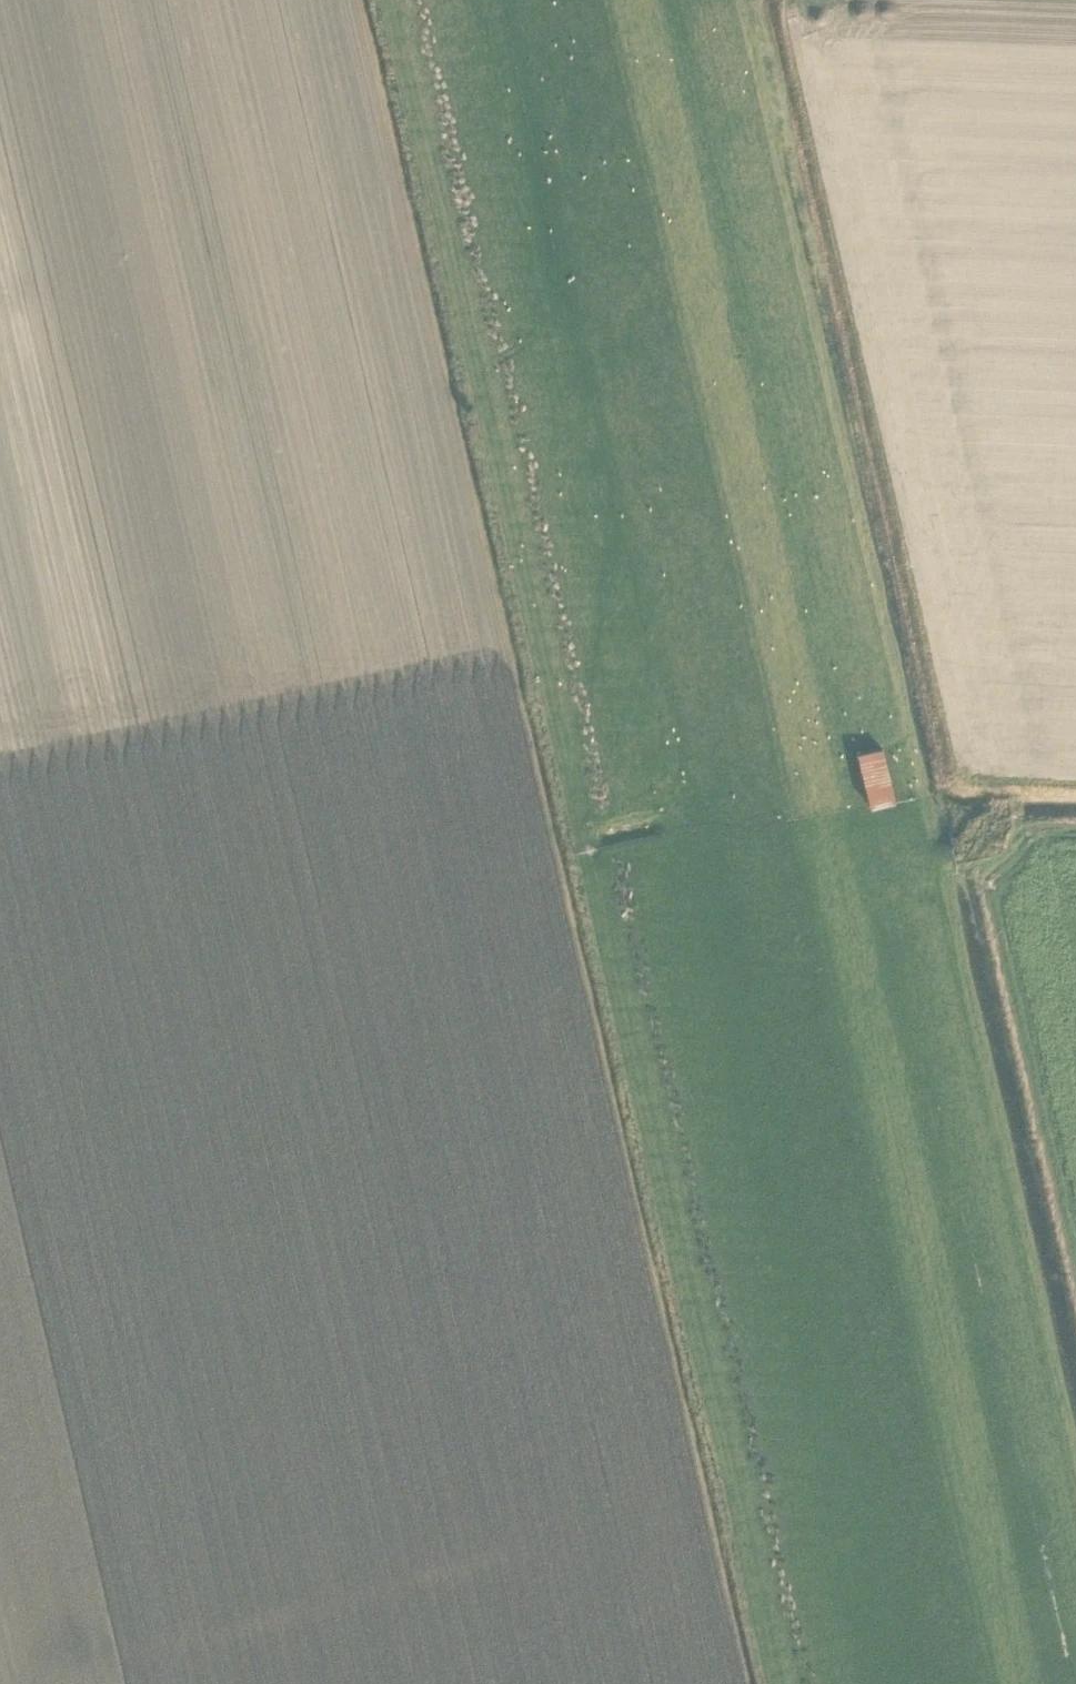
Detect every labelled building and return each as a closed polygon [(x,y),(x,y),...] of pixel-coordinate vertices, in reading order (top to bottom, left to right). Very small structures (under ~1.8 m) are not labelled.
[(891,809),(879,755),(858,760),(871,814),(891,809)]
